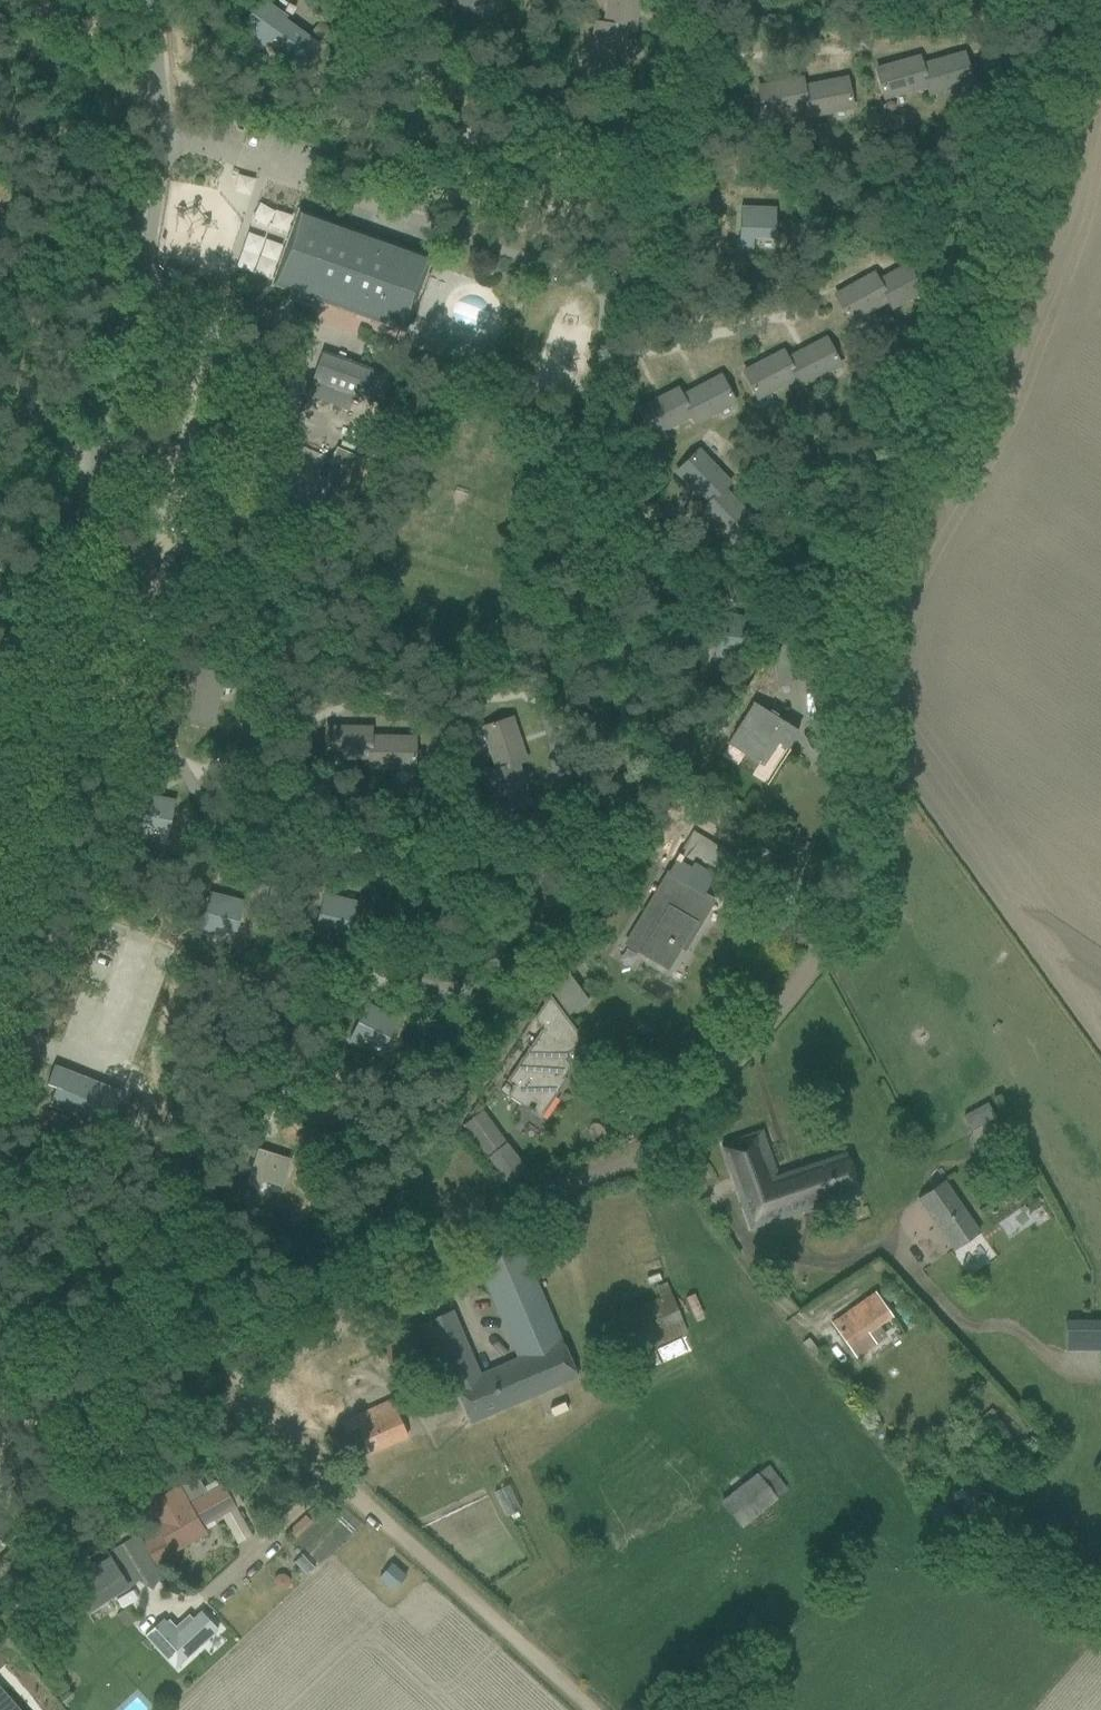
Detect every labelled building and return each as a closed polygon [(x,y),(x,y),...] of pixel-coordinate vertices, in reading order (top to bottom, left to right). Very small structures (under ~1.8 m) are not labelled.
[(303,67),(319,46),(285,21),(287,18),(262,0),(261,0),(240,28),(265,47),(269,42),(303,67)] [(481,18),(491,0),(452,0),(451,2),(481,18)] [(637,31),(642,0),(607,0),(604,22),(595,20),(595,23),(637,31)] [(320,22),(311,35),(322,43),(331,30),(320,22)] [(588,64),(622,70),(629,29),(595,23),(588,64)] [(927,88),(930,96),(974,83),(965,51),(923,63),(920,55),(918,55),(927,88)] [(875,67),(884,100),(927,88),(918,55),(875,67)] [(803,75),(756,86),(764,120),(773,117),(808,109),(802,81),(804,81),(803,75)] [(804,81),(802,81),(808,109),(811,109),(813,119),(856,109),(848,76),(805,86),(804,81)] [(741,249),(753,249),(753,241),(775,241),(775,208),(741,208),(741,249)] [(324,294),(405,323),(424,271),(378,255),(382,243),(363,236),(362,240),(302,218),(280,280),(323,295),(324,294)] [(888,302),(893,310),(934,288),(918,257),(879,278),(875,270),(872,272),(888,302)] [(832,294),(848,324),(888,302),(872,272),(832,294)] [(297,295),(295,302),(317,310),(320,303),(297,295)] [(795,380),(800,389),(842,366),(826,336),(788,356),(784,348),(780,350),(795,380)] [(742,370),(758,400),(795,380),(780,350),(742,370)] [(312,380),(380,404),(389,379),(321,354),(312,380)] [(681,395),(697,426),(736,405),(720,374),(681,395)] [(636,409),(652,438),(690,418),(695,427),(697,426),(681,395),(677,388),(636,409)] [(324,426),(348,435),(353,423),(328,414),(324,426)] [(700,509),(701,510),(729,483),(698,451),(676,471),(707,503),(700,509)] [(701,510),(719,528),(733,543),(754,522),(723,490),(725,488),(730,484),(729,483),(701,510)] [(717,636),(715,658),(728,659),(729,648),(752,650),(753,639),(755,618),(719,615),(717,636)] [(774,660),(790,669),(800,651),(783,642),(774,660)] [(179,716),(211,725),(226,675),(194,665),(179,716)] [(744,754),(763,766),(778,743),(787,749),(798,732),(769,713),(753,703),(727,743),(744,754)] [(480,727),(495,768),(527,757),(512,715),(480,727)] [(321,725),(321,761),(372,760),(372,726),(321,725)] [(368,761),(368,770),(416,770),(416,735),(372,735),(372,761),(368,761)] [(486,772),(502,816),(529,806),(515,766),(529,761),(527,757),(495,768),(486,772)] [(128,833),(143,838),(147,826),(168,833),(175,811),(140,800),(128,833)] [(670,806),(661,818),(679,830),(687,817),(670,806)] [(676,861),(718,886),(736,856),(694,831),(676,861)] [(667,872),(625,945),(666,969),(679,946),(684,949),(694,932),(691,930),(711,897),(667,872)] [(311,934),(327,938),(329,929),(350,934),(358,902),(322,893),(311,934)] [(209,895),(199,934),(217,939),(219,928),(235,933),(243,904),(209,895)] [(565,970),(551,992),(568,1015),(588,1000),(565,970)] [(522,1106),(540,1118),(566,1080),(556,1073),(565,1060),(575,1074),(596,1060),(565,1013),(563,1015),(550,994),(533,1019),(541,1032),(508,1080),(516,1085),(508,1097),(522,1106)] [(346,1042),(360,1049),(365,1038),(384,1047),(399,1018),(366,1002),(346,1042)] [(53,1066),(46,1084),(56,1088),(49,1105),(71,1113),(79,1117),(109,1128),(122,1093),(53,1066)] [(464,1124),(490,1158),(507,1145),(480,1111),(464,1124)] [(721,1144),(750,1229),(771,1222),(859,1195),(853,1174),(846,1152),(778,1176),(762,1130),(721,1144)] [(257,1147),(243,1187),(261,1193),(264,1182),(282,1188),(292,1159),(257,1147)] [(958,1209),(938,1221),(956,1248),(980,1232),(944,1179),(941,1182),(958,1209)] [(449,1363),(472,1423),(578,1379),(521,1246),(478,1265),(518,1358),(478,1375),(452,1314),(420,1328),(438,1369),(449,1363)] [(630,1310),(608,1319),(625,1359),(644,1350),(688,1332),(671,1292),(642,1305),(632,1309),(630,1310)] [(876,1293),(832,1324),(845,1342),(848,1346),(856,1358),(876,1344),(867,1332),(891,1315),(889,1311),(876,1293)] [(1065,1320),(1065,1352),(1100,1352),(1100,1320),(1095,1320),(1065,1320)] [(383,1350),(394,1369),(421,1354),(410,1334),(383,1350)] [(808,1338),(802,1342),(813,1357),(819,1352),(808,1338)] [(358,1427),(370,1453),(407,1436),(390,1400),(342,1422),(346,1432),(358,1427)] [(211,1437),(205,1441),(209,1448),(216,1444),(211,1437)] [(758,1472),(721,1502),(742,1529),(779,1499),(778,1497),(788,1489),(769,1465),(759,1474),(758,1472)] [(160,1529),(141,1540),(155,1564),(170,1555),(166,1548),(200,1528),(196,1520),(217,1508),(222,1516),(235,1509),(234,1508),(221,1485),(206,1493),(197,1476),(189,1480),(146,1504),(156,1521),(160,1529)] [(236,1493),(229,1497),(235,1508),(243,1503),(236,1493)] [(15,1533),(0,1517),(0,1548),(15,1533)] [(68,1583),(85,1611),(136,1579),(152,1590),(161,1577),(154,1565),(137,1532),(105,1552),(109,1558),(68,1583)] [(393,1561),(379,1577),(394,1590),(408,1574),(393,1561)] [(162,1618),(144,1634),(175,1668),(218,1628),(201,1609),(176,1632),(162,1618)] [(0,1687),(0,1709),(20,1709),(0,1687)]
